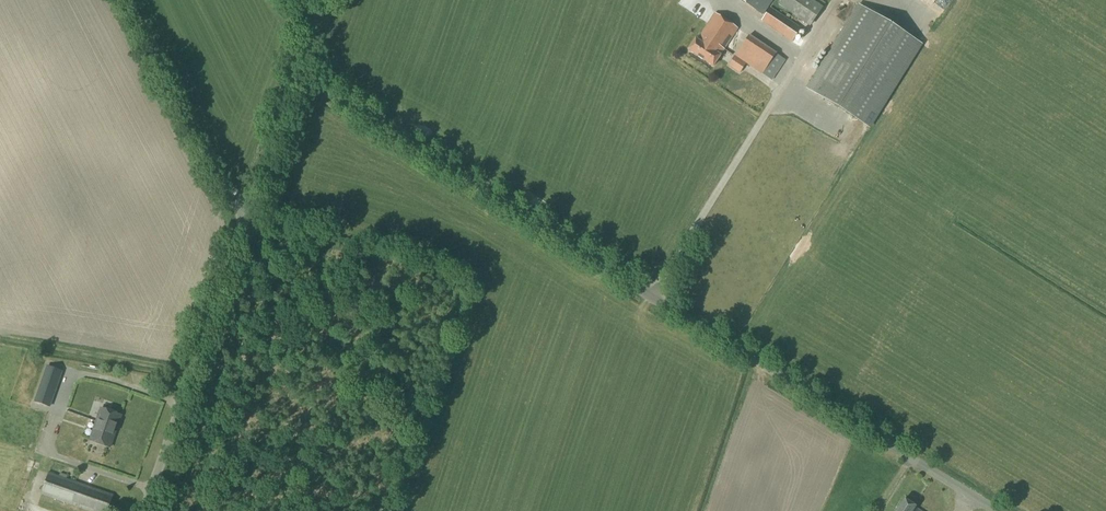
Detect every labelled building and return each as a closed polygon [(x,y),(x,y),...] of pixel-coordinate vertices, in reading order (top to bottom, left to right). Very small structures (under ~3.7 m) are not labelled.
[(773,0),(740,0),(762,15),(773,0)] [(823,7),(812,0),(782,0),(778,6),(810,27),(823,7)] [(869,127),(920,45),(859,6),(807,89),(869,127)] [(792,42),(801,29),(770,8),(761,21),(792,42)] [(720,56),(737,29),(715,14),(697,41),(695,40),(688,51),(713,67),(720,56)] [(772,81),(785,61),(748,36),(735,56),(772,81)] [(276,234),(280,235),(285,237),(288,228),(279,225),(276,234)] [(46,367),(34,401),(42,404),(54,369),(46,367)] [(101,409),(95,425),(90,441),(110,448),(121,416),(101,409)] [(113,496),(49,474),(42,494),(89,510),(107,510),(113,496)] [(915,508),(915,507),(903,500),(896,510),(919,510),(915,508)] [(23,508),(30,510),(32,503),(24,502),(23,508)]
